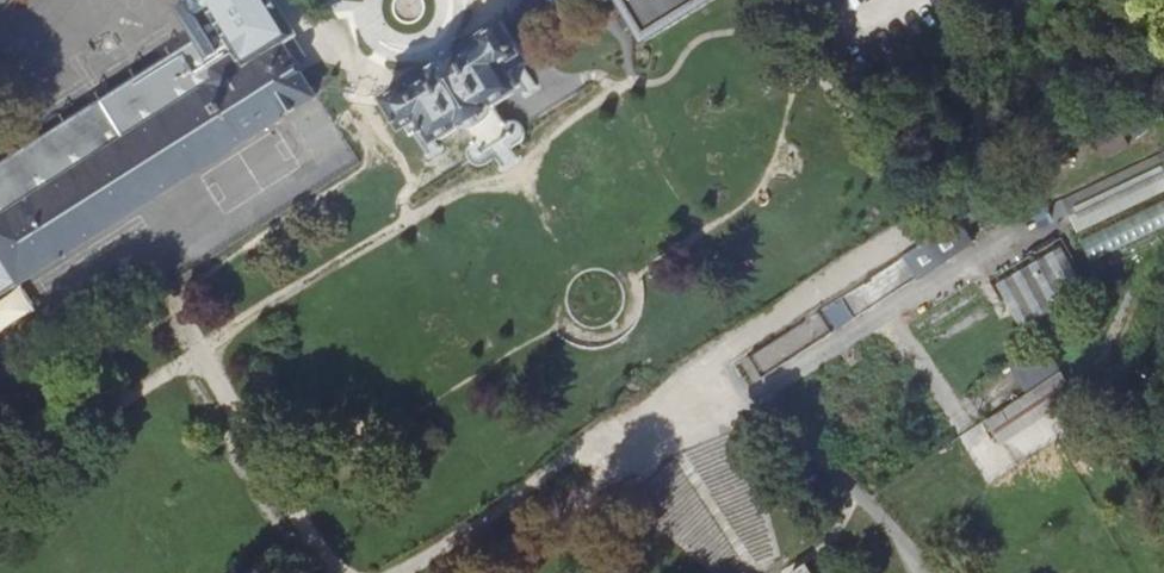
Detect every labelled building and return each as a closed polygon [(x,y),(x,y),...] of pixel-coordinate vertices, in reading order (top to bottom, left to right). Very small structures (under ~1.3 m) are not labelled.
[(205,1),(181,16),(193,34),(0,160),(0,306),(15,296),(10,287),(316,92),(318,91),(285,39),(297,32),(277,0),(204,0),(205,1)] [(623,7),(641,36),(642,37),(705,0),(619,0),(623,7)] [(405,83),(386,95),(387,97),(402,121),(405,126),(412,137),(415,135),(426,152),(425,153),(425,155),(425,157),(426,158),(426,159),(427,159),(428,159),(430,159),(431,159),(443,152),(444,151),(444,149),(444,148),(444,147),(443,145),(441,144),(440,144),(439,144),(438,145),(436,140),(462,124),(466,130),(474,142),(471,144),(470,146),(468,150),(468,154),(469,158),(471,161),(473,163),(476,165),(480,166),(484,166),(488,164),(494,160),(495,160),(497,161),(500,166),(499,167),(499,169),(499,170),(499,172),(500,172),(502,173),(504,173),(506,172),(521,162),(522,161),(523,160),(522,158),(522,157),(521,155),(519,155),(518,155),(517,155),(513,149),(513,148),(523,141),(525,139),(526,137),(526,133),(526,130),(525,127),(523,125),(522,123),(521,122),(518,121),(516,120),(512,120),(509,120),(506,122),(494,103),(521,86),(524,90),(523,91),(522,92),(522,94),(522,95),(523,96),(524,96),(525,97),(526,97),(527,97),(528,97),(541,90),(542,89),(542,87),(542,86),(542,85),(541,84),(540,83),(539,83),(538,82),(537,82),(536,83),(525,65),(528,63),(521,52),(519,48),(507,29),(502,22),(481,35),(481,44),(461,56),(454,54),(447,58),(446,59),(445,59),(444,60),(437,65),(435,72),(413,86),(405,83)] [(1161,98),(1127,121),(1139,138),(1163,121),(1163,102),(1161,98)] [(1118,122),(1095,135),(1108,157),(1131,144),(1118,122)] [(1039,228),(1070,214),(1079,233),(1163,193),(1163,152),(1033,214),(1039,228)] [(1093,261),(1163,228),(1163,201),(1083,239),(1093,261)] [(961,219),(740,363),(754,385),(764,378),(976,241),(968,229),(964,224),(961,219)] [(1022,329),(1088,290),(1062,247),(997,284),(1022,329)] [(1010,362),(1029,392),(1063,371),(1064,370),(1045,340),(1010,362)] [(1029,392),(986,420),(991,428),(997,437),(1002,445),(1056,411),(1067,428),(1090,413),(1063,371),(1029,392)] [(806,564),(805,561),(803,558),(782,571),(783,572),(792,572),(806,564)] [(806,564),(792,572),(812,572),(806,564)]
